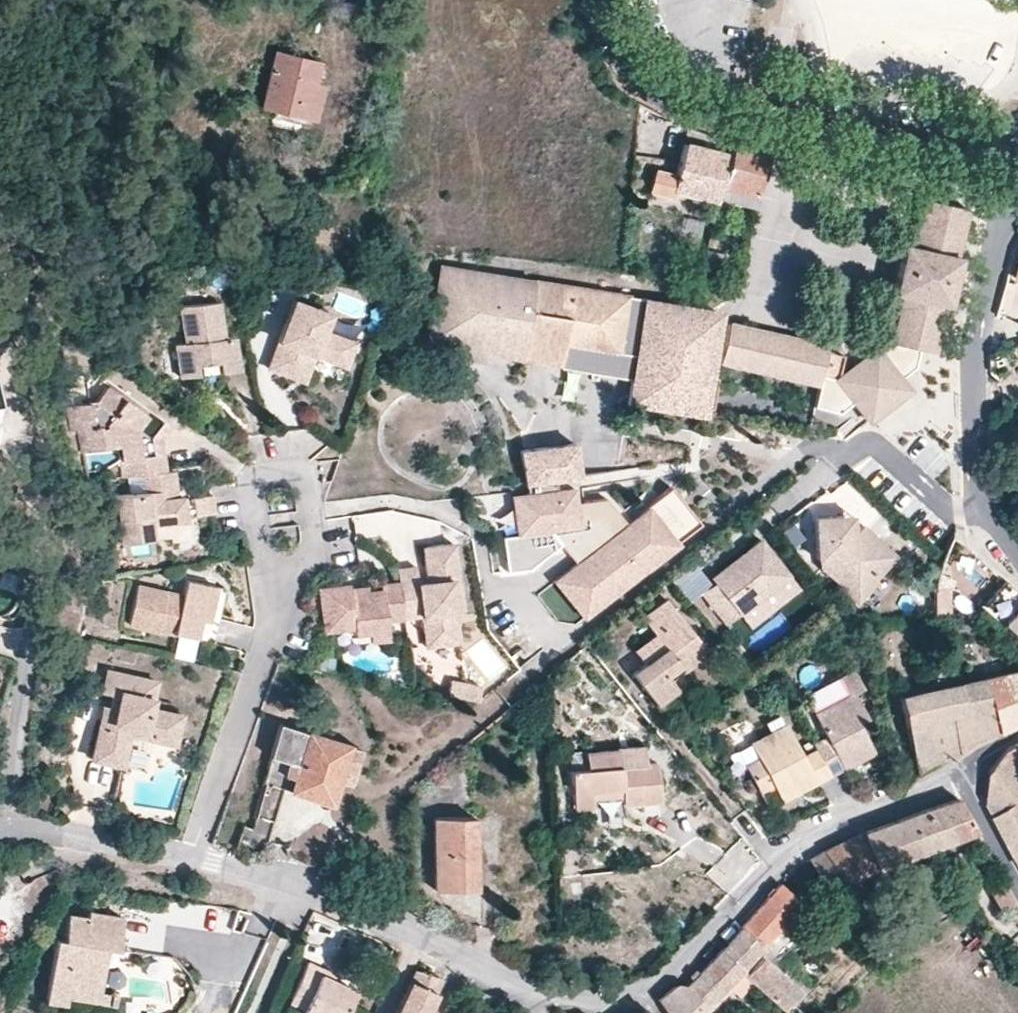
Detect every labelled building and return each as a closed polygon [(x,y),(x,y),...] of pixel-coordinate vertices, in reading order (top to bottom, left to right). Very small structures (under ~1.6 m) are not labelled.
[(302,116),(311,80),(316,59),(272,48),(259,106),(302,116)] [(312,118),(321,82),(311,80),(302,116),(312,118)] [(726,145),(686,134),(679,168),(659,164),(655,180),(675,185),(676,181),(716,191),(719,180),(726,145)] [(729,135),(726,145),(719,180),(755,191),(767,144),(730,134),(729,135)] [(943,299),(946,299),(955,251),(953,249),(963,200),(920,188),(909,241),(899,238),(888,289),(898,292),(890,330),(877,327),(875,338),(888,340),(889,338),(916,342),(933,347),(943,299)] [(621,267),(630,268),(631,259),(622,257),(621,267)] [(677,329),(701,312),(710,305),(622,290),(440,259),(438,273),(428,331),(457,336),(485,340),(521,347),(558,353),(561,336),(630,348),(643,350),(641,361),(629,358),(626,372),(622,397),(623,397),(662,404),(663,395),(709,403),(714,372),(706,371),(677,329)] [(340,362),(349,336),(318,325),(324,309),(289,296),(264,364),(299,377),(309,351),(340,362)] [(238,370),(233,337),(223,338),(218,302),(181,307),(186,343),(177,345),(181,378),(199,375),(197,365),(219,362),(221,372),(238,370)] [(717,307),(710,305),(701,312),(677,329),(706,371),(717,307)] [(725,319),(717,356),(726,358),(819,378),(814,403),(836,408),(849,398),(852,396),(836,376),(835,374),(840,350),(823,347),(825,341),(725,319)] [(484,345),(520,351),(557,358),(558,353),(521,347),(485,340),(457,336),(455,350),(483,354),(484,345)] [(630,348),(561,336),(558,353),(557,358),(557,360),(626,372),(629,358),(641,361),(643,350),(630,348)] [(877,349),(872,352),(892,377),(897,374),(914,360),(916,342),(889,338),(888,340),(877,349)] [(874,346),(836,376),(852,396),(849,398),(859,411),(864,418),(885,400),(895,392),(906,384),(901,378),(897,374),(892,377),(872,352),(877,349),(874,346)] [(161,438),(171,425),(150,410),(147,415),(123,398),(126,393),(110,381),(95,402),(68,405),(71,432),(77,431),(80,452),(118,447),(122,478),(130,477),(166,472),(161,438)] [(150,410),(126,393),(123,398),(147,415),(150,410)] [(709,403),(663,395),(662,404),(707,412),(709,403)] [(579,471),(574,438),(542,443),(547,476),(554,475),(579,471)] [(572,482),(555,485),(554,475),(547,476),(542,443),(520,446),(526,489),(519,490),(510,491),(516,531),(504,541),(509,572),(529,573),(563,550),(573,560),(588,548),(618,524),(612,516),(618,511),(604,492),(581,496),(582,505),(576,506),(575,496),(572,482)] [(187,522),(183,496),(177,497),(172,498),(168,471),(166,472),(130,477),(132,494),(115,497),(122,544),(154,540),(152,527),(187,522)] [(177,497),(173,471),(168,471),(172,498),(177,497)] [(573,560),(568,564),(586,588),(569,601),(580,614),(594,604),(588,596),(639,558),(644,564),(699,523),(669,485),(625,519),(618,524),(588,548),(573,560)] [(509,526),(510,504),(496,504),(496,525),(509,526)] [(625,519),(618,511),(612,516),(618,524),(625,519)] [(853,534),(852,515),(843,516),(844,535),(848,535),(853,534)] [(896,556),(862,525),(853,534),(848,535),(844,535),(843,516),(814,518),(817,559),(820,559),(821,568),(857,599),(896,556)] [(796,537),(788,527),(780,534),(787,544),(796,537)] [(739,614),(789,574),(760,539),(744,552),(711,578),(714,583),(701,594),(725,625),(739,614)] [(455,612),(450,579),(458,578),(453,544),(421,549),(425,573),(426,580),(416,582),(415,574),(413,566),(397,569),(399,581),(404,619),(421,617),(426,648),(460,643),(455,612)] [(810,568),(792,545),(788,548),(805,572),(810,568)] [(190,561),(189,554),(181,556),(183,563),(190,561)] [(644,564),(639,558),(588,596),(594,604),(644,564)] [(688,601),(711,580),(691,559),(669,580),(688,601)] [(586,588),(568,564),(551,577),(569,601),(586,588)] [(426,580),(425,573),(415,574),(416,582),(426,580)] [(750,628),(800,588),(789,574),(739,614),(750,628)] [(463,610),(458,578),(450,579),(455,612),(463,610)] [(207,620),(214,585),(184,579),(180,595),(137,586),(129,625),(176,634),(171,658),(191,662),(196,638),(199,618),(207,620)] [(1004,580),(978,610),(996,626),(1001,621),(1017,635),(1017,592),(1004,580)] [(404,619),(399,581),(380,584),(381,589),(368,591),(351,593),(350,589),(349,583),(318,588),(324,633),(354,629),(355,636),(369,634),(371,644),(390,641),(387,622),(404,619)] [(213,641),(224,587),(214,585),(207,620),(199,618),(196,638),(213,641)] [(707,651),(666,600),(642,618),(655,635),(634,652),(644,664),(632,673),(656,704),(669,693),(676,687),(670,680),(667,676),(681,665),(684,669),(707,651)] [(409,622),(410,648),(420,648),(419,622),(409,622)] [(670,680),(684,669),(681,665),(667,676),(670,680)] [(170,740),(177,712),(146,705),(152,678),(105,668),(101,686),(117,690),(112,712),(100,709),(90,756),(118,763),(124,737),(125,731),(170,740)] [(945,681),(942,669),(929,672),(932,684),(945,681)] [(874,752),(858,722),(867,717),(854,693),(863,688),(854,670),(840,678),(848,693),(813,712),(826,736),(813,743),(816,749),(830,775),(848,765),(874,752)] [(1015,670),(928,690),(899,696),(917,773),(1017,723),(1017,679),(1015,670)] [(450,678),(448,693),(475,696),(476,682),(450,678)] [(813,712),(848,693),(840,678),(805,696),(813,712)] [(344,779),(355,744),(275,720),(262,766),(284,773),(281,785),(325,798),(331,776),(344,779)] [(802,756),(785,724),(750,743),(758,758),(745,765),(759,792),(773,785),(781,801),(794,794),(792,789),(795,787),(799,786),(801,790),(830,775),(816,749),(802,756)] [(140,767),(146,741),(124,737),(118,763),(140,767)] [(1016,744),(1012,746),(992,772),(988,801),(994,811),(1017,797),(1017,748),(1016,744)] [(660,800),(655,762),(645,763),(643,745),(618,748),(618,750),(585,753),(587,769),(571,771),(574,808),(593,806),(592,800),(592,793),(621,790),(622,797),(622,804),(660,800)] [(270,818),(281,785),(284,773),(262,766),(250,812),(270,818)] [(801,790),(799,786),(795,787),(792,789),(794,794),(801,790)] [(622,797),(621,790),(592,793),(592,800),(622,797)] [(942,838),(970,828),(953,796),(911,810),(858,830),(818,849),(836,878),(849,873),(895,856),(909,851),(919,847),(942,838)] [(994,811),(1017,856),(1017,797),(994,811)] [(263,843),(270,818),(250,812),(245,828),(238,826),(233,844),(242,847),(256,848),(263,843)] [(475,890),(473,817),(434,817),(436,890),(475,890)] [(946,848),(975,837),(970,828),(942,838),(946,848)] [(946,848),(942,838),(919,847),(923,857),(946,848)] [(923,857),(919,847),(909,851),(913,861),(923,857)] [(836,878),(818,849),(804,857),(820,887),(836,878)] [(913,861),(909,851),(895,856),(899,866),(913,861)] [(857,887),(849,873),(836,878),(846,894),(857,887)] [(1010,900),(996,875),(981,883),(995,909),(1010,900)] [(757,944),(786,910),(795,899),(775,881),(736,924),(757,944)] [(1014,908),(1006,912),(1010,921),(1017,917),(1017,914),(1014,908)] [(766,964),(802,923),(786,910),(757,944),(736,924),(717,948),(737,966),(736,967),(747,977),(780,1006),(795,989),(766,964)] [(98,1001),(105,948),(118,950),(123,918),(88,912),(87,918),(68,915),(64,939),(55,938),(45,1001),(66,1005),(67,996),(98,1001)] [(881,952),(877,944),(871,948),(876,956),(881,952)] [(726,984),(734,991),(747,977),(736,967),(737,966),(717,948),(685,984),(672,983),(654,998),(664,1012),(700,1012),(726,984)] [(175,981),(186,973),(175,960),(165,969),(175,981)] [(316,978),(320,968),(306,962),(289,1001),(304,1007),(301,1012),(344,1012),(352,993),(333,985),(316,978)] [(337,976),(320,968),(316,978),(333,985),(337,976)] [(441,979),(415,970),(395,1012),(426,1012),(441,979)] [(497,1000),(483,992),(478,1001),(492,1009),(497,1000)] [(278,1012),(295,1012),(297,1008),(282,1003),(278,1012)]
